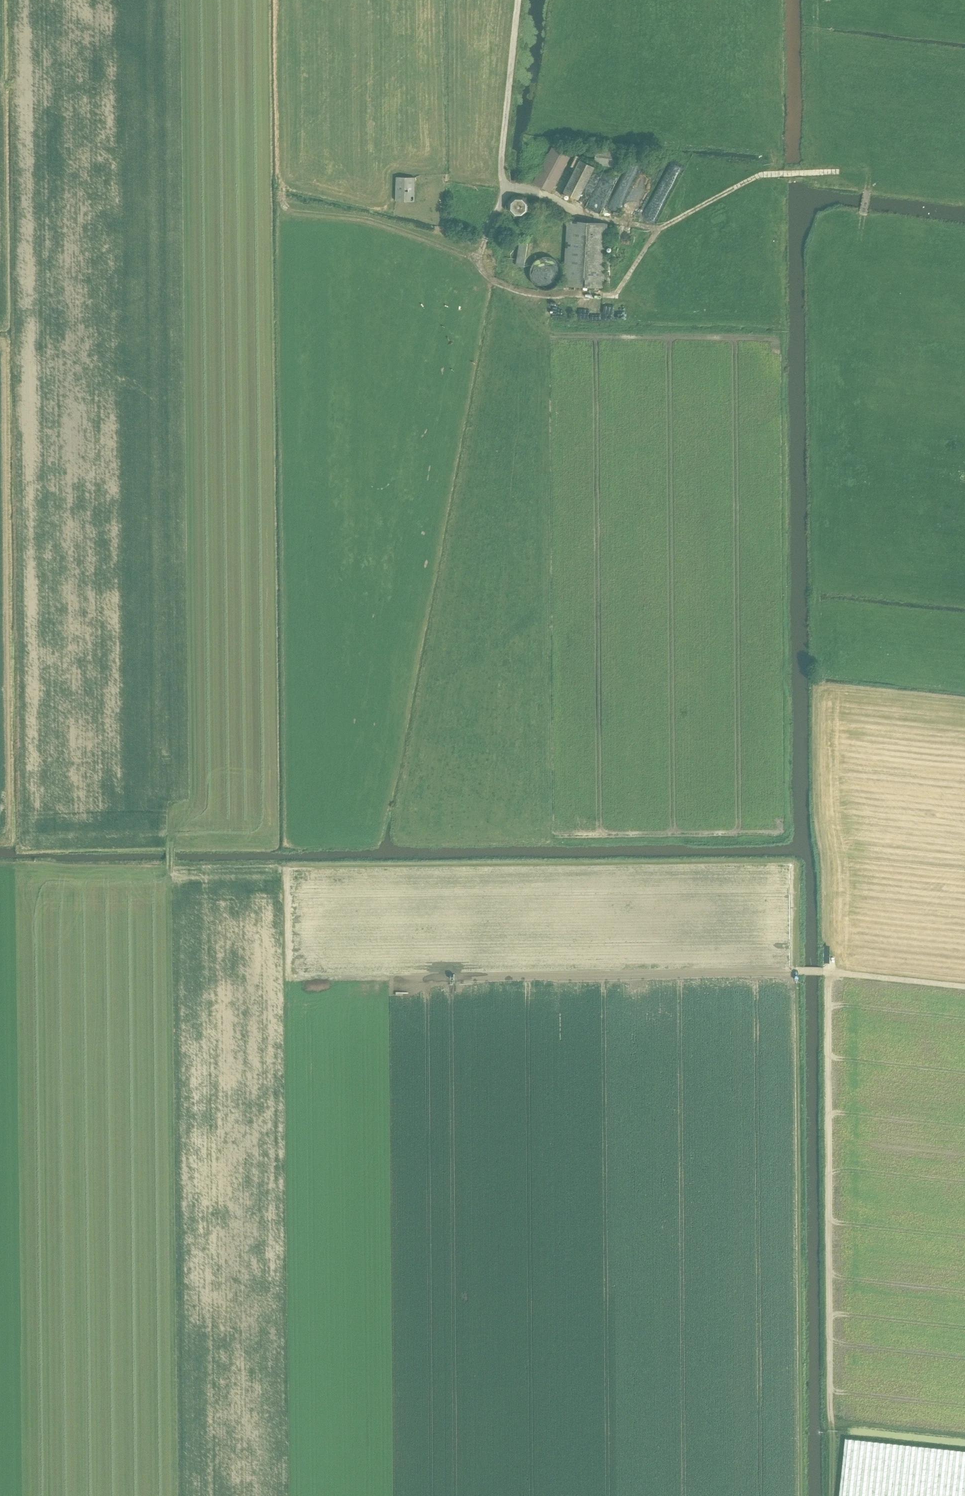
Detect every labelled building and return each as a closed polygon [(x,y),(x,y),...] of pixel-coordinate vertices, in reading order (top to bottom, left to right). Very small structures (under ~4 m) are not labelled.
[(533,182),(551,192),(570,156),(552,147),(533,182)] [(594,163),(620,167),(622,151),(596,147),(594,163)] [(564,191),(578,198),(594,166),(580,159),(564,191)] [(395,200),(414,200),(414,176),(396,176),(395,200)] [(514,217),(520,217),(520,216),(522,216),(528,210),(528,202),(523,195),(514,195),(511,197),(508,201),(508,203),(505,203),(505,209),(508,209),(514,215),(514,217)] [(564,284),(604,286),(607,222),(567,220),(564,284)] [(516,265),(524,266),(528,242),(520,241),(516,265)] [(561,278),(561,275),(561,272),(560,269),(559,266),(557,264),(554,262),(552,261),(549,260),(546,260),(544,260),(540,261),(537,262),(535,265),(533,267),(532,270),(531,273),(531,275),(532,278),(532,281),(534,283),(536,286),(538,287),(542,289),(545,290),(548,290),(552,288),(555,287),(557,285),(559,282),(560,280),(561,278)] [(839,1495),(964,1495),(964,1451),(845,1438),(839,1495)]
